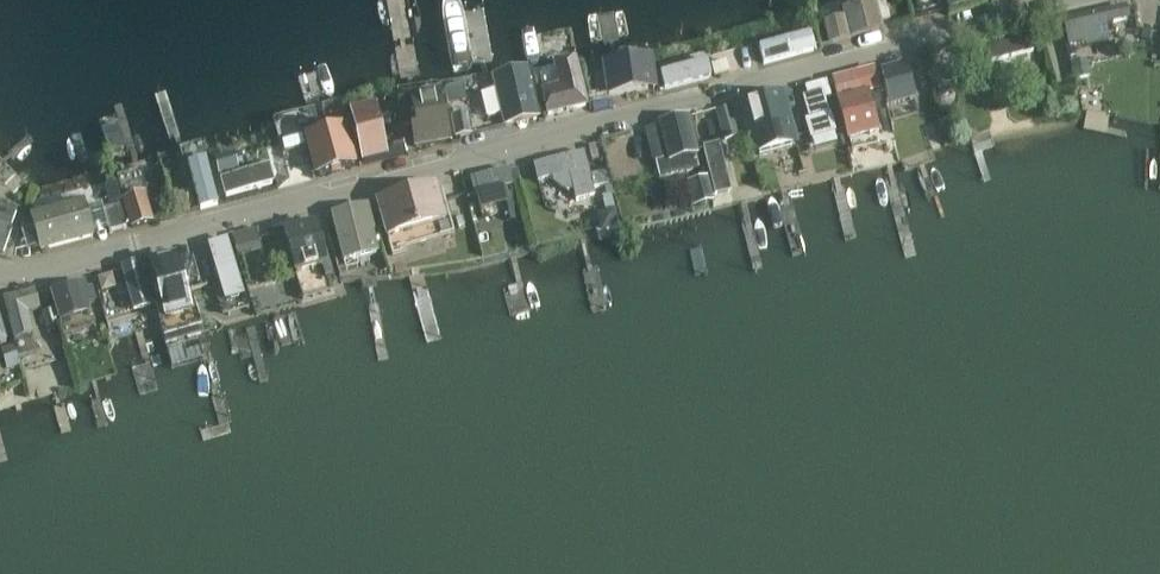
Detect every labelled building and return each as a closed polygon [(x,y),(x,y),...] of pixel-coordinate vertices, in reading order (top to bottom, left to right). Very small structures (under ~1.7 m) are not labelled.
[(844,17),(823,23),(829,44),(884,28),(877,1),(877,0),(842,10),(844,17)] [(950,10),(982,0),(947,0),(950,10)] [(1125,7),(1065,21),(1070,44),(1107,36),(1104,24),(1128,19),(1125,7)] [(1012,40),(983,48),(987,63),(1033,51),(1031,43),(1029,36),(1026,36),(1012,40)] [(966,75),(957,44),(931,51),(939,83),(966,75)] [(601,67),(606,100),(656,92),(651,59),(601,67)] [(576,61),(567,63),(553,66),(558,88),(540,93),(546,118),(588,108),(576,61)] [(727,61),(711,65),(714,75),(728,71),(730,71),(729,68),(727,61)] [(880,72),(889,109),(915,102),(905,65),(880,72)] [(504,127),(540,119),(529,70),(492,79),(504,127)] [(857,72),(832,79),(848,144),(879,136),(867,92),(862,93),(857,72)] [(831,88),(828,79),(805,85),(808,93),(803,94),(808,113),(804,114),(811,136),(813,136),(817,147),(840,141),(837,130),(838,130),(826,89),(831,88)] [(415,150),(452,143),(442,90),(411,96),(417,128),(411,129),(415,150)] [(785,92),(740,104),(754,157),(799,145),(785,92)] [(349,111),(353,139),(355,138),(363,164),(387,157),(375,106),(349,111)] [(716,110),(724,138),(739,134),(731,106),(716,110)] [(469,113),(451,116),(455,139),(473,136),(469,113)] [(695,152),(686,118),(662,124),(670,158),(695,152)] [(638,134),(602,143),(606,160),(642,151),(638,134)] [(345,144),(309,154),(314,175),(351,165),(345,144)] [(720,144),(704,149),(716,197),(731,194),(720,144)] [(570,174),(577,199),(595,195),(594,188),(610,184),(607,172),(591,176),(585,152),(534,165),(538,182),(570,174)] [(187,166),(199,211),(217,206),(205,161),(187,166)] [(309,164),(280,172),(284,183),(314,175),(309,164)] [(269,166),(220,180),(225,197),(274,183),(269,166)] [(509,170),(471,180),(476,197),(504,190),(508,205),(518,203),(514,187),(509,170)] [(687,186),(693,207),(713,200),(706,179),(687,186)] [(446,223),(437,186),(375,202),(385,239),(446,223)] [(146,193),(122,200),(131,228),(154,221),(146,193)] [(95,238),(85,202),(31,216),(40,253),(95,238)] [(331,214),(343,263),(379,254),(374,232),(375,232),(368,205),(331,214)] [(105,211),(111,232),(127,227),(121,206),(105,211)] [(616,210),(596,215),(600,232),(620,227),(616,210)] [(294,277),(327,268),(315,223),(282,232),(294,277)] [(4,252),(12,229),(0,225),(0,251),(4,252)] [(238,257),(262,251),(257,229),(232,236),(238,257)] [(209,245),(216,268),(225,301),(244,296),(227,240),(209,245)] [(175,258),(152,264),(167,320),(190,313),(175,258)] [(137,262),(125,265),(129,282),(141,279),(137,262)] [(107,314),(122,309),(112,272),(96,277),(107,314)] [(86,282),(51,292),(59,323),(91,314),(89,305),(98,302),(94,287),(88,289),(86,282)] [(36,291),(4,299),(15,341),(35,335),(29,314),(41,311),(36,291)] [(4,351),(8,366),(19,363),(14,348),(4,351)]
